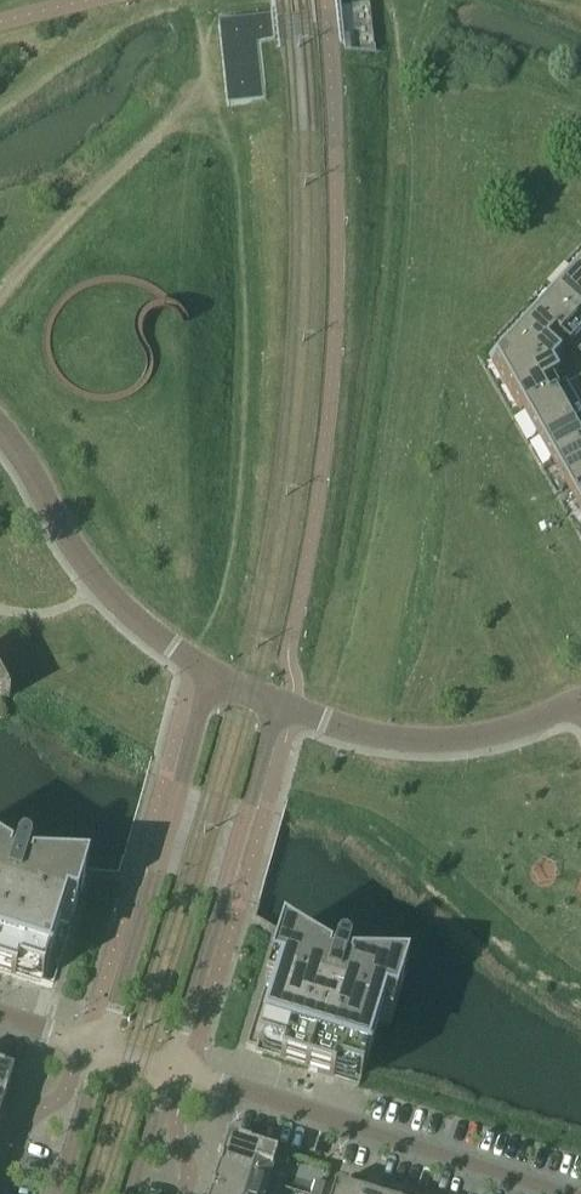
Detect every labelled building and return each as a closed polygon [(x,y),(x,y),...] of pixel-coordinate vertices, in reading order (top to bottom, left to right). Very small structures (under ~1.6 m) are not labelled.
[(343,1),(344,12),(364,9),(363,0),(354,0),(343,1)] [(345,22),(365,20),(364,9),(344,12),(345,22)] [(226,101),(262,97),(256,41),(272,40),(269,12),(217,18),(226,101)] [(346,35),(366,33),(365,20),(345,22),(346,35)] [(366,33),(346,35),(348,46),(368,44),(366,33)] [(575,272),(569,266),(568,267),(580,279),(580,265),(575,272)] [(556,293),(550,288),(549,288),(580,318),(580,279),(568,267),(574,273),(556,293)] [(536,315),(530,309),(529,310),(569,346),(580,333),(580,328),(579,326),(580,324),(580,318),(549,288),(549,289),(555,294),(536,315)] [(496,359),(485,357),(485,358),(551,366),(560,357),(555,352),(564,343),(568,347),(569,346),(529,310),(535,316),(496,359)] [(485,359),(495,360),(524,411),(517,415),(517,416),(564,389),(563,388),(558,391),(552,380),(557,377),(551,366),(485,358),(485,359)] [(531,440),(531,441),(573,418),(569,411),(575,408),(564,389),(517,416),(525,412),(538,436),(531,440)] [(553,462),(545,466),(546,466),(580,446),(580,421),(576,424),(573,418),(531,441),(532,442),(539,438),(553,462)] [(546,466),(546,467),(553,463),(567,487),(560,491),(561,493),(568,489),(570,492),(580,485),(580,446),(546,466)] [(571,495),(564,499),(565,501),(572,496),(580,512),(580,485),(570,492),(571,495)] [(4,698),(4,699),(9,699),(9,698),(7,695),(6,696),(0,684),(0,699),(4,698)] [(11,863),(0,857),(0,966),(42,979),(45,967),(59,923),(70,927),(87,872),(30,869),(28,875),(25,874),(29,862),(29,857),(26,854),(22,853),(18,854),(16,858),(12,869),(9,869),(11,863)] [(328,968),(329,963),(280,932),(263,987),(274,990),(260,1035),(257,1046),(309,1063),(309,1062),(319,1065),(316,1074),(333,1079),(336,1070),(361,1078),(364,1068),(383,1005),(394,1009),(406,971),(348,969),(347,974),(344,973),(348,961),(348,957),(345,953),(341,952),(337,953),(334,957),(331,969),(328,968)] [(4,1101),(13,1074),(3,1071),(3,1070),(0,1069),(0,1100),(4,1101)] [(219,1168),(267,1183),(276,1155),(249,1147),(237,1143),(227,1140),(219,1168)] [(267,1183),(219,1168),(211,1193),(264,1193),(267,1183)] [(324,1185),(315,1182),(311,1193),(322,1193),(324,1185)]
